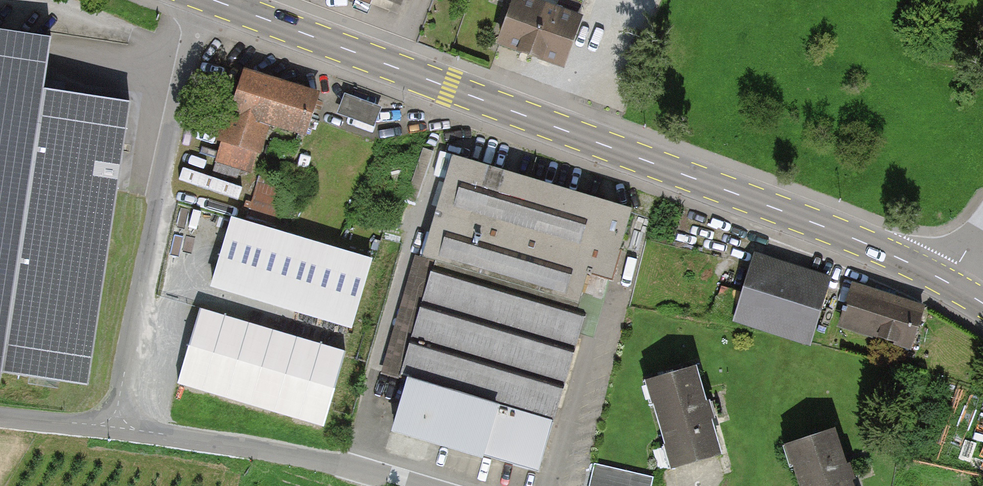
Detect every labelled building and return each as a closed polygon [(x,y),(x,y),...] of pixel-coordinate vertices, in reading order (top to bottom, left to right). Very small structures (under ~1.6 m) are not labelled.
[(378,8),(381,0),(354,0),(378,8)] [(510,46),(576,70),(595,17),(585,14),(590,0),(527,0),(510,46)] [(89,385),(131,99),(43,86),(51,35),(0,27),(0,383),(2,372),(89,385)] [(325,96),(258,78),(240,146),(225,142),(218,168),(263,181),(277,122),(315,132),(325,96)] [(344,93),(337,112),(373,126),(381,106),(344,93)] [(455,153),(423,260),(417,258),(383,372),(409,379),(394,428),(540,471),(586,313),(579,311),(589,274),(612,281),(635,206),(455,153)] [(263,181),(253,217),(281,226),(292,190),(263,181)] [(211,283),(353,327),(374,258),(232,215),(231,219),(211,283)] [(755,249),(733,316),(810,340),(831,273),(755,249)] [(926,303),(853,279),(838,323),(912,346),(926,303)] [(199,308),(177,382),(324,426),(346,352),(199,308)] [(696,365),(646,379),(671,467),(721,453),(696,365)] [(786,443),(800,485),(853,485),(835,428),(786,443)] [(574,485),(575,485),(586,485),(592,455),(580,453),(574,485)] [(595,465),(590,485),(650,485),(650,484),(652,477),(595,465)]
